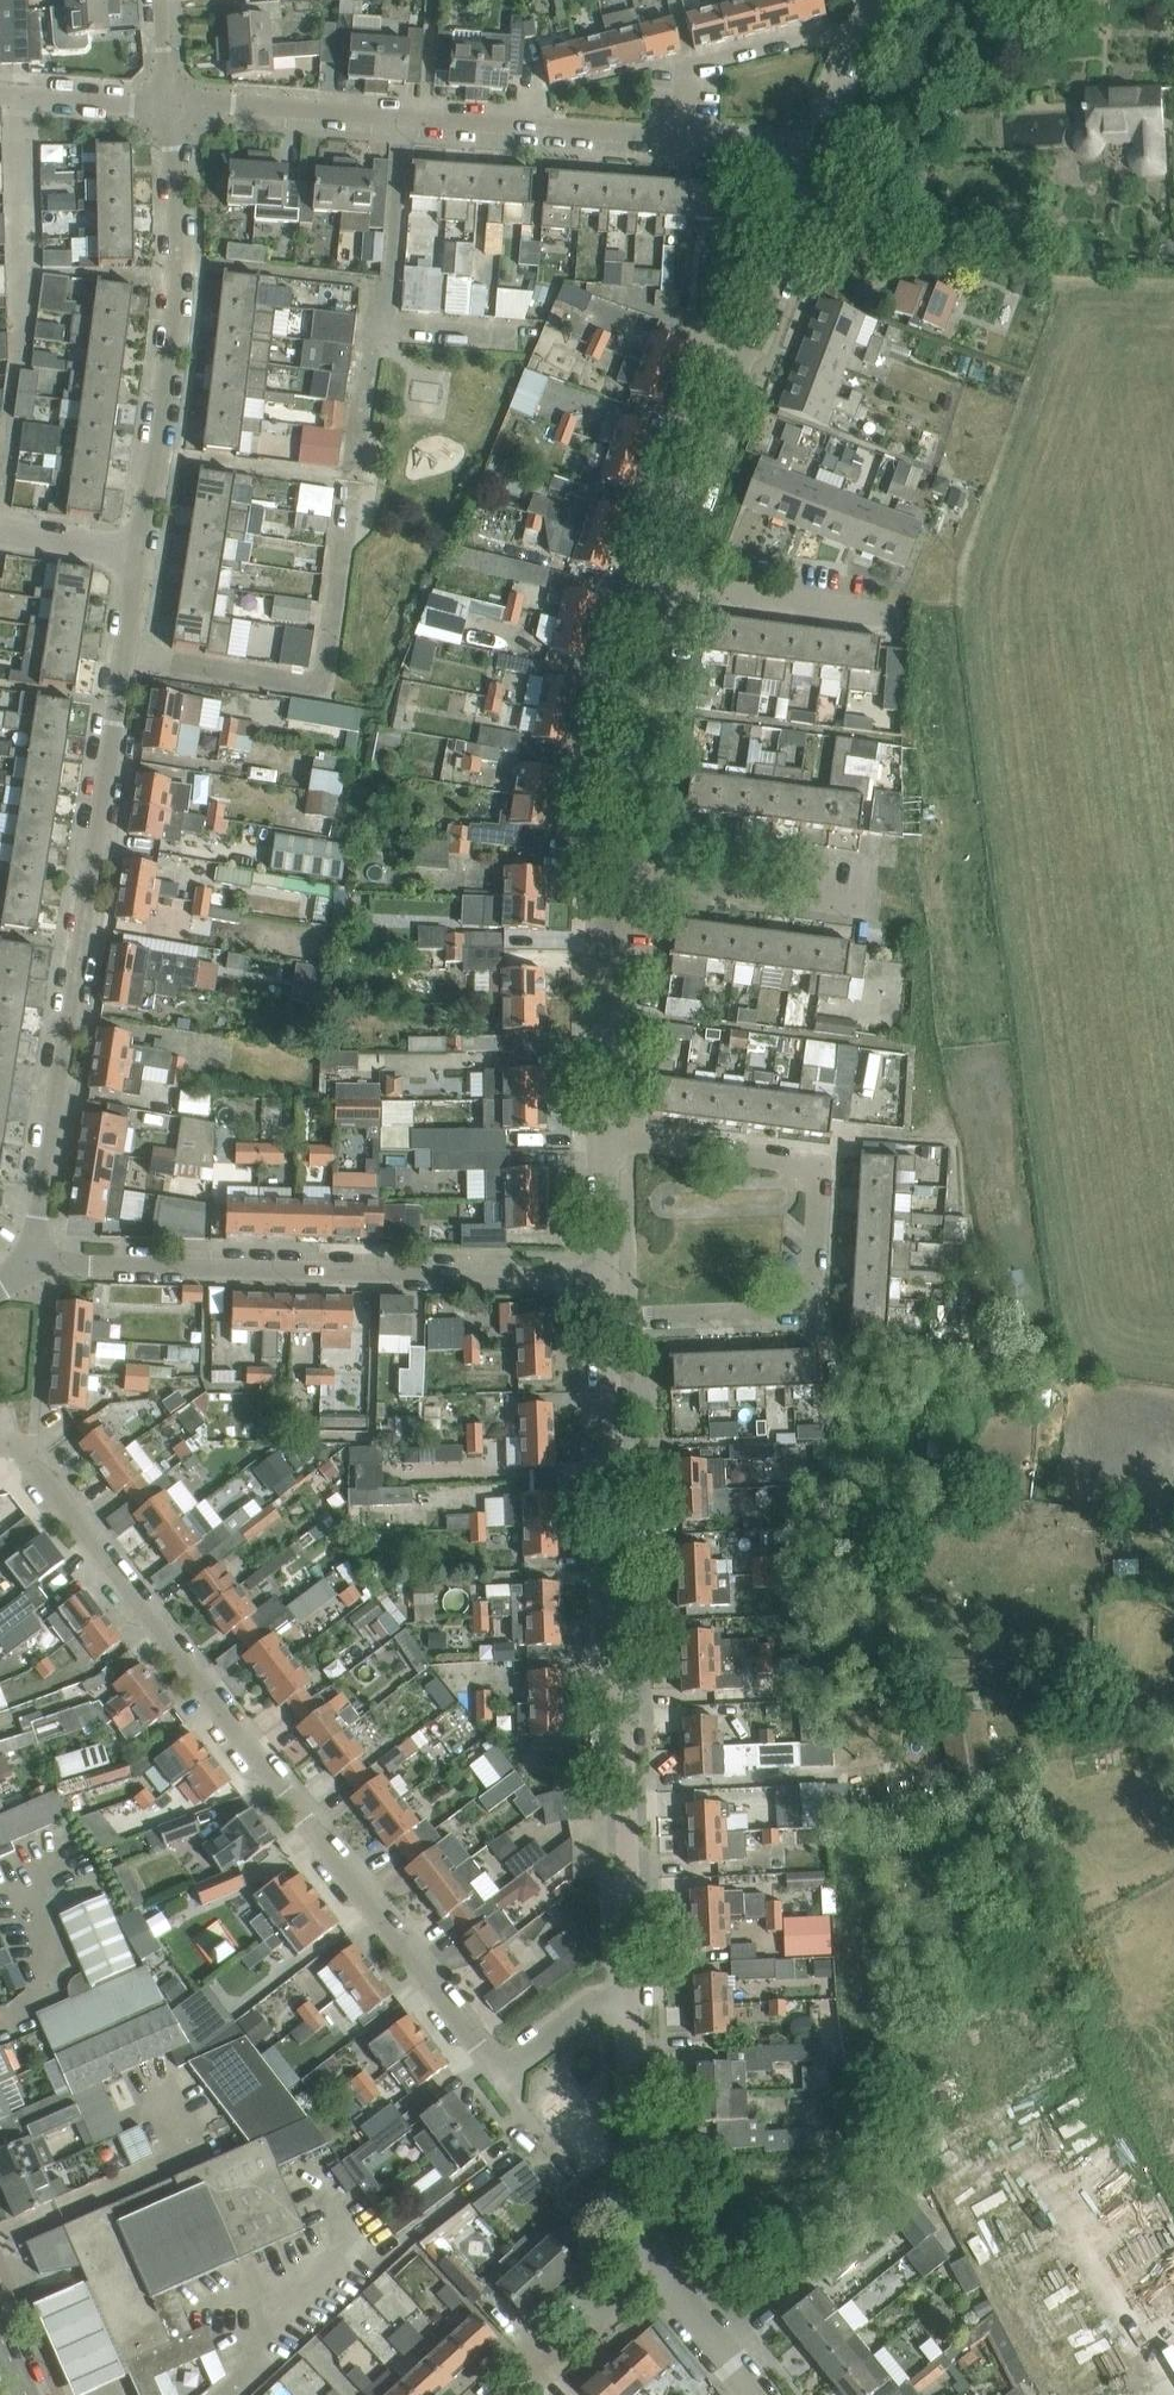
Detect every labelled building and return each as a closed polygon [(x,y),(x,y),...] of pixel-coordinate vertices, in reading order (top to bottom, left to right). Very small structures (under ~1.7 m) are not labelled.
[(13,0),(0,0),(0,64),(15,64),(13,0)] [(15,64),(29,64),(28,0),(13,0),(15,64)] [(64,8),(119,3),(119,0),(64,0),(64,8)] [(751,0),(750,0),(719,8),(727,40),(759,32),(751,0)] [(786,0),(751,0),(759,32),(792,24),(786,0)] [(792,24),(825,16),(821,0),(786,0),(792,24)] [(279,1),(263,3),(240,5),(241,19),(226,20),(228,37),(215,38),(216,49),(271,45),(269,16),(281,16),(279,1)] [(120,15),(119,3),(64,8),(50,9),(53,43),(54,48),(58,52),(64,52),(83,50),(87,46),(86,35),(109,33),(108,16),(120,15)] [(727,40),(719,8),(686,16),(694,49),(727,40)] [(375,94),(380,39),(381,18),(339,15),(338,24),(335,63),(349,64),(348,80),(365,81),(364,93),(375,94)] [(680,52),(674,29),(672,19),(639,28),(647,60),(680,52)] [(335,63),(338,24),(322,23),(320,38),(320,43),(308,42),(307,56),(319,57),(319,62),(335,63)] [(647,60),(639,28),(606,36),(615,68),(647,60)] [(406,68),(421,70),(424,30),(409,29),(408,41),(380,39),(375,94),(387,95),(388,82),(405,84),(406,68)] [(476,101),(480,47),(452,45),(453,33),(438,31),(435,71),(450,72),(449,87),(466,88),(465,100),(476,101)] [(582,76),(574,44),(541,52),(537,34),(524,37),(522,77),(546,71),(549,85),(582,76)] [(615,68),(606,36),(574,44),(582,76),(615,68)] [(507,76),(522,77),(524,37),(509,37),(508,49),(480,47),(476,101),(488,102),(489,90),(506,91),(507,76)] [(273,74),(272,59),(295,58),(294,43),(271,45),(216,49),(217,61),(229,60),(231,77),(273,74)] [(1086,110),(1086,117),(1087,117),(1088,127),(1085,127),(1083,128),(1079,130),(1077,132),(1075,135),(1074,139),(1074,144),(1074,149),(1076,153),(1080,157),(1085,159),(1090,160),(1094,159),(1097,158),(1101,155),(1104,151),(1106,145),(1134,143),(1135,148),(1131,151),(1129,157),(1129,162),(1130,167),(1134,172),(1139,176),(1144,177),(1165,177),(1162,89),(1088,91),(1089,110),(1086,110)] [(132,176),(131,143),(131,142),(128,143),(129,146),(98,147),(98,143),(95,143),(95,144),(96,171),(77,172),(77,182),(84,182),(96,182),(96,177),(132,176)] [(255,208),(259,152),(248,152),(247,164),(230,163),(227,206),(255,208)] [(259,152),(255,208),(255,219),(297,222),(300,183),(286,182),(287,167),(270,166),(271,153),(259,152)] [(341,214),(345,159),(334,158),(333,170),(316,169),(315,184),(300,183),(297,222),(312,223),(312,212),(341,214)] [(357,160),(345,159),(341,214),(368,216),(367,228),(383,229),(386,189),(372,188),(373,173),(356,172),(357,160)] [(443,201),(445,165),(412,163),(411,166),(412,166),(415,166),(413,196),(409,196),(408,210),(437,212),(436,220),(447,220),(448,202),(443,201)] [(474,232),(476,204),(471,203),(474,167),(445,165),(443,201),(448,202),(447,220),(465,222),(464,232),(473,233),(474,233),(474,232)] [(500,205),(502,170),(474,167),(471,203),(476,204),(489,205),(488,223),(504,224),(505,206),(500,205)] [(536,172),(502,170),(500,205),(505,206),(522,207),(521,225),(531,226),(533,205),(530,204),(532,175),(535,175),(536,172)] [(579,230),(581,212),(575,211),(578,175),(545,173),(544,175),(548,176),(546,206),(541,205),(540,227),(579,230)] [(604,213),(607,177),(578,175),(575,211),(581,212),(599,213),(597,232),(608,232),(609,214),(604,213)] [(133,205),(132,176),(96,177),(96,182),(84,182),(85,195),(85,200),(78,200),(78,211),(85,211),(96,211),(96,205),(133,205)] [(632,216),(635,179),(607,177),(604,213),(609,214),(627,215),(626,234),(636,234),(638,216),(632,216)] [(661,218),(664,181),(635,179),(632,216),(638,216),(656,217),(654,236),(665,237),(666,218),(661,218)] [(690,220),(692,184),(664,181),(661,218),(666,218),(684,219),(683,238),(693,239),(695,220),(690,220)] [(720,218),(722,189),(725,189),(726,186),(692,184),(690,220),(695,220),(713,221),(711,240),(722,241),(723,219),(720,218)] [(61,196),(47,196),(48,212),(61,211),(61,196)] [(133,233),(133,205),(96,205),(96,211),(85,211),(85,229),(78,229),(78,240),(86,239),(97,239),(97,234),(133,233)] [(48,212),(41,212),(41,226),(66,225),(73,225),(73,211),(61,211),(48,212)] [(134,267),(133,233),(97,234),(97,239),(86,239),(86,258),(79,258),(79,268),(101,268),(101,264),(131,263),(131,267),(134,267)] [(383,235),(364,233),(362,261),(381,263),(383,235)] [(227,242),(225,258),(264,262),(266,247),(227,242)] [(675,247),(663,247),(663,252),(662,271),(661,286),(661,291),(655,291),(654,306),(679,308),(680,292),(673,292),(675,247)] [(71,268),(71,251),(43,251),(43,268),(71,268)] [(608,263),(606,262),(605,265),(604,283),(613,285),(633,286),(633,285),(634,269),(634,264),(619,263),(608,263)] [(443,269),(405,266),(402,310),(440,313),(443,269)] [(661,286),(662,271),(634,269),(633,285),(633,286),(633,285),(661,286)] [(224,272),(220,305),(255,309),(256,304),(258,286),(277,288),(278,278),(256,275),(256,279),(226,276),(226,272),(224,272)] [(75,305),(76,305),(76,302),(66,300),(69,277),(43,274),(40,297),(38,310),(38,311),(74,316),(75,305)] [(471,276),(449,274),(446,313),(468,315),(470,286),(471,276)] [(100,280),(97,280),(94,308),(76,305),(75,305),(74,316),(92,318),(93,313),(129,318),(133,285),(130,284),(130,288),(100,284),(100,280)] [(911,318),(908,324),(921,328),(923,322),(943,330),(959,290),(955,288),(955,290),(937,283),(935,287),(924,283),(921,289),(901,282),(890,310),(911,318)] [(585,313),(593,295),(585,291),(564,283),(546,323),(559,329),(568,306),(585,313)] [(534,291),(531,300),(543,304),(548,289),(536,285),(534,291)] [(483,317),(486,287),(470,286),(468,315),(483,317)] [(865,315),(843,307),(820,299),(810,326),(854,343),(865,315)] [(274,306),(256,304),(255,309),(220,305),(216,334),(252,338),(253,333),(271,335),(274,306)] [(352,345),(356,317),(313,312),(310,341),(322,342),(352,345)] [(125,346),(129,318),(93,313),(92,318),(74,316),(70,344),(89,346),(89,341),(125,346)] [(65,326),(36,323),(34,338),(63,342),(65,326)] [(854,343),(810,326),(800,353),(844,370),(854,343)] [(603,348),(609,335),(597,329),(594,335),(583,330),(579,339),(590,344),(591,342),(603,348)] [(683,344),(661,335),(651,332),(640,361),(672,373),(683,344)] [(268,363),(271,335),(253,333),(252,338),(216,334),(213,362),(249,366),(249,361),(268,363)] [(872,338),(868,348),(880,352),(884,342),(872,338)] [(121,374),(125,346),(89,341),(89,346),(86,364),(68,362),(66,372),(71,373),(85,375),(85,370),(121,374)] [(349,372),(352,345),(322,342),(320,364),(332,366),(331,370),(348,372),(349,372)] [(597,360),(603,348),(591,342),(590,344),(585,354),(597,360)] [(875,366),(880,352),(868,348),(863,361),(875,366)] [(66,372),(67,362),(57,361),(58,355),(34,351),(31,367),(31,368),(32,368),(42,369),(66,372)] [(844,370),(800,353),(789,380),(834,397),(834,396),(844,370)] [(661,403),(672,373),(640,361),(627,356),(618,381),(632,387),(630,391),(661,403)] [(264,392),(268,363),(249,361),(249,366),(213,362),(210,391),(245,395),(246,390),(264,392)] [(347,375),(348,372),(331,370),(300,366),(297,392),(309,394),(309,396),(323,398),(344,400),(347,375)] [(39,373),(32,372),(19,370),(16,394),(36,397),(39,373)] [(117,403),(121,374),(85,370),(85,375),(71,373),(68,391),(64,390),(63,401),(81,403),(82,398),(117,403)] [(515,397),(537,406),(548,379),(526,370),(515,397)] [(843,414),(847,402),(848,401),(834,396),(834,397),(789,380),(779,408),(823,425),(824,425),(829,426),(835,411),(843,414)] [(294,395),(264,392),(246,390),(245,395),(210,391),(206,419),(242,423),(243,418),(245,400),(293,406),(294,395)] [(859,407),(864,394),(852,390),(848,401),(847,402),(859,407)] [(33,420),(36,397),(16,394),(13,417),(33,420)] [(113,431),(117,403),(82,398),(81,403),(78,421),(60,419),(59,429),(77,431),(78,426),(113,431)] [(342,429),(346,400),(344,400),(323,398),(320,417),(325,418),(324,427),(342,429)] [(855,418),(859,407),(847,402),(843,414),(855,418)] [(558,428),(572,433),(576,421),(563,416),(558,428)] [(642,457),(651,432),(652,427),(621,417),(610,446),(642,457)] [(261,420),(243,418),(242,423),(206,419),(202,452),(205,452),(206,449),(236,453),(235,456),(238,456),(239,452),(250,454),(252,435),(259,436),(261,420)] [(780,441),(784,442),(780,454),(793,459),(797,447),(795,447),(802,429),(786,423),(780,441)] [(336,469),(342,429),(324,427),(305,425),(299,464),(336,469)] [(110,459),(113,431),(78,426),(77,431),(75,449),(56,447),(55,457),(73,460),(74,455),(110,459)] [(566,447),(572,433),(558,428),(553,442),(566,447)] [(49,437),(22,434),(20,452),(46,456),(55,457),(56,447),(48,446),(49,437)] [(632,487),(642,457),(610,446),(600,476),(632,487)] [(808,452),(807,451),(797,447),(793,459),(804,463),(808,452)] [(788,473),(793,459),(780,454),(777,462),(761,456),(742,506),(770,516),(786,472),(788,473)] [(106,488),(110,459),(74,455),(73,460),(72,473),(53,470),(51,486),(69,488),(70,483),(106,488)] [(899,461),(891,483),(887,494),(900,499),(904,488),(912,466),(899,461)] [(846,479),(850,467),(839,463),(834,475),(846,479)] [(53,470),(18,465),(15,481),(30,483),(51,486),(53,470)] [(863,472),(850,467),(846,479),(858,484),(863,472)] [(200,469),(195,502),(230,507),(231,502),(234,484),(252,487),(254,477),(233,473),(232,477),(202,473),(203,469),(200,469)] [(797,526),(813,482),(788,473),(786,472),(770,516),(797,526)] [(597,489),(553,475),(549,489),(590,503),(592,504),(593,502),(597,489)] [(26,510),(30,483),(15,481),(11,508),(26,510)] [(824,537),(841,492),(813,482),(797,526),(824,537)] [(101,521),(106,488),(70,483),(69,488),(67,506),(49,504),(47,514),(69,517),(69,513),(99,517),(98,521),(101,521)] [(330,518),(334,490),(301,485),(296,513),(330,518)] [(915,492),(904,488),(900,499),(911,503),(915,492)] [(851,547),(868,502),(841,492),(824,537),(851,547)] [(500,555),(515,513),(474,500),(460,541),(500,555)] [(624,512),(601,505),(593,502),(592,504),(590,503),(587,514),(546,501),(545,505),(533,501),(528,515),(541,519),(582,532),(614,542),(624,512)] [(249,505),(231,502),(230,507),(195,502),(190,530),(226,536),(226,531),(245,533),(249,505)] [(878,557),(895,512),(868,502),(851,547),(878,557)] [(906,567),(915,545),(923,522),(895,512),(878,557),(906,567)] [(327,532),(330,518),(296,513),(293,527),(327,532)] [(537,531),(541,519),(528,515),(524,527),(537,531)] [(243,544),(245,533),(226,531),(226,536),(190,530),(186,558),(221,564),(222,559),(233,561),(236,543),(243,544)] [(605,572),(614,542),(582,532),(577,546),(561,541),(557,554),(573,559),(572,562),(605,572)] [(453,566),(479,572),(543,589),(548,571),(457,548),(453,566)] [(16,585),(20,558),(6,556),(2,579),(1,583),(16,585)] [(240,562),(233,561),(222,559),(221,564),(186,558),(181,587),(217,592),(218,587),(229,589),(232,571),(239,572),(240,562)] [(308,572),(254,564),(240,561),(239,572),(262,576),(261,579),(306,587),(308,572)] [(88,602),(94,570),(94,569),(93,569),(91,568),(90,572),(60,567),(61,564),(58,563),(58,564),(57,567),(46,565),(42,589),(35,588),(31,587),(29,598),(34,599),(41,600),(52,601),(53,596),(88,602)] [(236,590),(229,589),(218,587),(217,592),(181,587),(177,615),(212,621),(213,615),(224,617),(227,599),(234,600),(236,590)] [(597,597),(574,591),(564,589),(564,592),(549,588),(546,602),(560,605),(557,619),(590,627),(597,597)] [(472,599),(434,590),(414,635),(461,646),(472,599)] [(519,612),(522,598),(509,595),(506,608),(519,612)] [(84,630),(88,602),(53,596),(52,601),(41,600),(38,618),(31,616),(29,627),(47,630),(48,624),(84,630)] [(308,624),(310,602),(274,596),(271,619),(308,624)] [(516,624),(519,612),(506,608),(503,621),(516,624)] [(231,618),(224,617),(213,615),(212,621),(177,615),(172,648),(175,648),(175,645),(205,650),(204,653),(225,656),(230,629),(231,618)] [(732,657),(737,621),(705,616),(704,616),(704,617),(704,619),(705,619),(707,620),(703,650),(701,649),(700,649),(699,652),(704,653),(702,664),(726,667),(724,677),(735,678),(738,657),(732,657)] [(583,658),(590,627),(557,619),(550,650),(583,658)] [(760,660),(765,624),(737,621),(732,657),(738,657),(735,678),(753,681),(763,682),(766,661),(760,660)] [(80,658),(84,630),(48,624),(47,630),(29,627),(25,655),(43,658),(44,653),(80,658)] [(789,664),(794,628),(765,624),(760,660),(766,661),(763,682),(781,685),(780,699),(790,700),(793,676),(795,665),(789,664)] [(285,627),(279,664),(279,665),(308,669),(314,632),(285,627)] [(818,668),(823,632),(794,628),(789,664),(795,665),(793,676),(811,678),(810,688),(820,690),(822,680),(823,668),(818,668)] [(846,671),(851,636),(823,632),(818,668),(823,668),(822,680),(840,682),(839,692),(849,693),(852,672),(846,671)] [(876,672),(879,647),(880,643),(883,643),(884,641),(884,640),(881,640),(851,636),(846,671),(852,672),(849,693),(877,697),(880,673),(876,672)] [(902,712),(905,650),(887,648),(882,711),(902,712)] [(74,691),(80,658),(44,653),(43,658),(25,655),(22,673),(10,671),(8,681),(42,687),(42,683),(72,688),(71,691),(74,691)] [(537,677),(540,662),(498,653),(494,667),(537,677)] [(577,684),(554,679),(543,677),(537,707),(571,714),(577,684)] [(734,687),(735,678),(724,677),(723,691),(733,693),(734,687)] [(500,699),(503,685),(477,680),(474,694),(486,697),(500,699)] [(398,681),(390,728),(403,731),(412,732),(413,723),(404,722),(411,683),(398,681)] [(202,698),(175,694),(151,691),(147,720),(198,728),(202,698)] [(847,705),(849,693),(839,692),(837,703),(847,705)] [(758,717),(760,704),(761,696),(751,695),(739,693),(736,714),(758,717)] [(40,695),(37,695),(33,717),(4,713),(1,728),(31,733),(32,728),(68,733),(73,700),(70,700),(69,703),(39,699),(40,695)] [(497,714),(500,699),(486,697),(483,711),(497,714)] [(359,739),(363,712),(353,710),(293,699),(290,718),(348,728),(347,737),(359,739)] [(777,703),(774,719),(785,721),(787,705),(777,703)] [(565,745),(571,714),(537,707),(531,738),(565,745)] [(814,726),(816,714),(792,710),(790,722),(814,726)] [(873,721),(845,717),(843,729),(871,732),(873,721)] [(235,734),(237,719),(224,718),(222,732),(235,734)] [(257,723),(237,719),(235,734),(252,736),(255,737),(257,723)] [(199,728),(198,728),(147,720),(142,750),(165,753),(194,758),(199,728)] [(733,724),(722,723),(722,724),(718,751),(717,759),(728,761),(729,753),(733,724)] [(400,748),(403,731),(390,728),(372,725),(364,769),(379,771),(383,745),(400,748)] [(749,739),(751,725),(744,725),(742,738),(749,739)] [(763,727),(761,727),(751,725),(749,739),(746,763),(758,765),(763,727)] [(518,751),(522,736),(480,727),(477,742),(518,751)] [(63,762),(68,733),(32,728),(31,733),(28,751),(11,748),(10,748),(8,758),(15,759),(26,761),(27,756),(63,762)] [(234,749),(236,736),(235,735),(235,734),(222,732),(220,746),(218,761),(242,765),(244,751),(234,749)] [(845,754),(852,755),(854,740),(836,738),(829,793),(834,794),(829,829),(862,834),(862,831),(859,831),(863,801),(867,801),(867,799),(870,780),(842,776),(845,754)] [(877,743),(854,740),(852,755),(851,757),(875,761),(877,743)] [(0,741),(0,757),(8,758),(10,748),(11,748),(12,743),(0,741)] [(503,763),(505,750),(481,746),(481,749),(464,747),(463,756),(461,756),(459,770),(479,773),(480,760),(503,763)] [(341,798),(347,761),(348,757),(316,752),(309,793),(341,798)] [(800,789),(803,771),(785,768),(787,755),(776,753),(774,767),(772,785),(777,786),(772,822),(801,826),(806,790),(800,789)] [(23,784),(59,790),(63,762),(27,756),(26,761),(15,759),(12,777),(7,776),(5,776),(4,787),(22,789),(23,784)] [(715,814),(720,778),(715,777),(716,766),(698,764),(699,757),(690,756),(689,756),(686,777),(690,778),(686,807),(683,807),(682,810),(715,814)] [(744,818),(749,782),(743,781),(745,770),(727,768),(728,761),(717,759),(716,766),(715,777),(720,778),(715,814),(744,818)] [(772,822),(777,786),(772,785),(774,767),(758,765),(746,763),(745,770),(743,781),(749,782),(744,818),(772,822)] [(560,771),(537,767),(518,764),(513,794),(556,801),(560,771)] [(829,829),(834,794),(829,793),(811,790),(813,772),(803,771),(800,789),(806,790),(801,826),(829,829)] [(171,784),(171,781),(138,775),(133,805),(186,813),(191,787),(171,784)] [(59,790),(23,784),(22,789),(19,807),(1,804),(0,810),(0,815),(6,816),(18,818),(18,813),(54,818),(59,790)] [(870,827),(869,832),(902,837),(902,832),(902,808),(902,797),(902,793),(875,789),(875,793),(874,800),(870,827)] [(338,819),(341,798),(309,793),(306,814),(338,819)] [(551,831),(556,801),(513,794),(510,813),(501,811),(499,827),(481,825),(481,826),(471,825),(471,829),(469,828),(468,840),(508,844),(508,847),(511,847),(535,850),(537,828),(551,831)] [(209,803),(207,817),(222,819),(224,806),(209,803)] [(201,835),(201,832),(203,817),(186,814),(186,813),(133,805),(129,834),(152,838),(179,843),(181,832),(201,835)] [(54,818),(18,813),(18,818),(6,816),(4,834),(0,833),(0,844),(13,846),(14,841),(50,846),(54,818)] [(220,834),(222,819),(207,817),(203,817),(201,832),(220,834)] [(468,843),(468,840),(469,828),(452,827),(450,841),(468,843)] [(345,846),(275,836),(270,869),(341,879),(345,846)] [(414,867),(447,870),(449,840),(416,838),(414,867)] [(50,846),(14,841),(13,846),(10,864),(0,862),(0,873),(9,874),(10,869),(46,875),(50,846)] [(467,856),(468,843),(450,841),(449,854),(467,856)] [(155,881),(157,865),(148,864),(124,860),(120,890),(158,896),(161,882),(155,881)] [(331,886),(284,878),(218,867),(216,882),(251,888),(251,885),(282,890),(329,899),(331,886)] [(547,870),(523,869),(504,867),(502,897),(545,900),(547,870)] [(46,875),(10,869),(9,874),(6,892),(0,891),(0,902),(4,902),(5,897),(41,903),(46,875)] [(207,904),(210,890),(195,888),(193,902),(207,904)] [(156,911),(158,896),(120,890),(115,919),(139,923),(149,924),(151,910),(156,911)] [(335,891),(334,915),(345,916),(347,892),(335,891)] [(41,903),(5,897),(4,902),(0,902),(0,931),(3,931),(4,927),(34,932),(33,936),(36,936),(41,903)] [(544,930),(545,900),(502,897),(501,899),(483,898),(481,926),(520,929),(544,930)] [(207,907),(207,904),(193,902),(191,916),(205,919),(207,907)] [(239,924),(241,913),(207,907),(205,919),(239,924)] [(702,961),(707,925),(675,920),(674,920),(673,923),(677,924),(673,954),(669,953),(669,954),(669,956),(672,957),(670,975),(671,975),(690,978),(705,980),(706,973),(708,961),(702,961)] [(324,965),(331,927),(319,925),(313,963),(324,965)] [(731,965),(736,929),(707,925),(702,961),(708,961),(706,973),(724,975),(723,982),(734,984),(736,965),(731,965)] [(503,934),(465,933),(451,932),(451,934),(447,934),(448,928),(418,928),(418,946),(445,946),(445,947),(503,948),(503,934)] [(760,968),(764,932),(736,929),(731,965),(736,965),(754,968),(752,986),(762,987),(765,969),(760,968)] [(788,972),(793,936),(764,932),(760,968),(765,969),(783,971),(780,990),(791,991),(793,973),(788,972)] [(817,976),(821,940),(793,936),(788,972),(793,973),(811,975),(809,994),(819,995),(822,977),(817,976)] [(29,978),(34,945),(32,945),(31,948),(1,943),(2,940),(0,940),(0,973),(29,978)] [(867,946),(821,940),(817,976),(822,977),(819,995),(819,997),(847,1000),(850,980),(862,982),(867,946)] [(201,961),(161,954),(149,952),(149,951),(135,949),(111,945),(107,975),(143,981),(178,988),(195,991),(201,961)] [(502,970),(502,963),(503,948),(445,947),(445,948),(432,948),(431,969),(444,969),(444,961),(464,962),(464,972),(488,972),(488,970),(502,970)] [(300,962),(296,988),(300,988),(299,994),(320,998),(325,966),(300,962)] [(520,970),(502,970),(488,970),(488,972),(489,999),(501,999),(501,1001),(544,1000),(543,970),(520,970)] [(29,978),(0,973),(0,1002),(25,1006),(29,978)] [(178,988),(143,981),(107,975),(102,1004),(126,1008),(150,1012),(154,996),(176,999),(178,988)] [(700,1019),(705,980),(690,978),(687,1001),(691,1001),(689,1017),(700,1019)] [(544,1030),(544,1000),(501,1001),(501,1031),(544,1030)] [(25,1006),(0,1002),(0,1031),(20,1035),(25,1006)] [(758,1011),(738,1009),(736,1023),(756,1025),(758,1011)] [(857,1021),(816,1016),(814,1031),(855,1036),(857,1021)] [(692,1041),(692,1039),(693,1027),(664,1023),(662,1038),(692,1041)] [(167,1071),(169,1057),(170,1052),(127,1046),(129,1035),(98,1030),(93,1060),(130,1065),(144,1068),(167,1071)] [(706,1030),(705,1039),(720,1040),(721,1032),(706,1030)] [(20,1035),(0,1031),(0,1060),(16,1063),(20,1035)] [(749,1033),(731,1031),(728,1047),(747,1050),(749,1033)] [(502,1036),(408,1037),(408,1051),(502,1050),(502,1036)] [(835,1072),(834,1083),(853,1086),(854,1075),(858,1048),(838,1046),(835,1072)] [(185,1060),(169,1057),(167,1071),(183,1074),(185,1060)] [(16,1063),(0,1060),(0,1089),(12,1091),(16,1063)] [(139,1097),(144,1068),(130,1065),(93,1060),(89,1089),(139,1097)] [(690,1083),(685,1082),(673,1081),(675,1062),(659,1060),(656,1082),(659,1082),(656,1112),(653,1112),(652,1114),(685,1119),(690,1083)] [(713,1086),(715,1074),(697,1072),(698,1065),(687,1064),(685,1082),(690,1083),(685,1119),(714,1122),(718,1087),(713,1086)] [(831,1101),(814,1099),(818,1069),(818,1068),(802,1066),(800,1086),(798,1097),(804,1098),(799,1134),(832,1138),(832,1135),(829,1135),(833,1104),(836,1105),(837,1102),(831,1101)] [(742,1090),(743,1078),(725,1076),(726,1069),(716,1067),(715,1074),(713,1086),(718,1087),(714,1122),(742,1126),(747,1090),(742,1090)] [(488,1070),(482,1071),(482,1074),(482,1098),(482,1101),(488,1101),(501,1101),(545,1100),(545,1070),(521,1070),(501,1070),(488,1070)] [(181,1089),(183,1074),(167,1071),(165,1086),(181,1089)] [(770,1093),(772,1075),(744,1071),(743,1078),(742,1090),(747,1090),(742,1126),(771,1130),(775,1094),(770,1093)] [(798,1097),(800,1086),(782,1083),(783,1076),(772,1075),(770,1093),(775,1094),(771,1130),(799,1134),(804,1098),(798,1097)] [(336,1084),(336,1099),(380,1099),(380,1085),(336,1084)] [(12,1091),(0,1089),(0,1118),(7,1119),(12,1091)] [(380,1117),(380,1101),(380,1099),(336,1099),(336,1116),(380,1117)] [(482,1101),(480,1101),(480,1131),(505,1131),(521,1131),(545,1130),(545,1100),(501,1101),(488,1101),(482,1101)] [(413,1101),(380,1101),(380,1117),(380,1151),(414,1151),(429,1151),(431,1151),(447,1151),(447,1137),(413,1137),(413,1131),(413,1101)] [(129,1122),(118,1120),(84,1115),(79,1151),(113,1156),(113,1155),(123,1156),(129,1122)] [(213,1123),(181,1118),(177,1150),(175,1150),(175,1151),(152,1149),(150,1161),(211,1170),(210,1169),(213,1150),(213,1123)] [(480,1137),(447,1137),(447,1151),(505,1151),(505,1131),(480,1131),(480,1137)] [(258,1164),(258,1145),(234,1144),(234,1163),(252,1163),(258,1164)] [(282,1164),(282,1145),(258,1145),(258,1164),(264,1164),(282,1164)] [(334,1166),(335,1146),(309,1146),(308,1165),(334,1166)] [(129,1157),(123,1156),(113,1155),(113,1156),(79,1151),(73,1184),(124,1192),(129,1157)] [(429,1151),(414,1151),(414,1169),(415,1169),(431,1169),(431,1151),(429,1151)] [(447,1151),(431,1151),(431,1169),(431,1172),(485,1171),(502,1171),(505,1171),(505,1164),(505,1151),(447,1151)] [(861,1154),(859,1187),(895,1189),(895,1184),(896,1172),(914,1173),(915,1157),(895,1156),(895,1159),(863,1157),(863,1154),(861,1154)] [(210,1180),(211,1170),(150,1161),(149,1172),(174,1176),(174,1175),(210,1180)] [(502,1171),(485,1171),(485,1201),(502,1201),(546,1200),(546,1170),(522,1170),(505,1171),(502,1171)] [(119,1220),(124,1192),(73,1184),(68,1218),(103,1224),(104,1217),(119,1220)] [(894,1194),(913,1196),(914,1186),(914,1185),(895,1184),(895,1189),(859,1187),(857,1216),(893,1218),(893,1213),(894,1194)] [(933,1197),(933,1187),(914,1186),(913,1196),(933,1197)] [(383,1230),(383,1218),(383,1202),(378,1201),(379,1190),(332,1189),(332,1204),(329,1204),(328,1238),(383,1239),(383,1232),(383,1230)] [(157,1197),(151,1238),(184,1239),(204,1240),(204,1238),(204,1223),(205,1204),(157,1197)] [(485,1226),(460,1226),(461,1247),(505,1249),(505,1231),(546,1231),(546,1200),(502,1201),(485,1201),(485,1226)] [(256,1236),(257,1202),(227,1201),(226,1235),(256,1236)] [(294,1237),(295,1204),(290,1204),(271,1203),(257,1202),(256,1236),(294,1237)] [(328,1238),(329,1204),(295,1204),(294,1237),(328,1238)] [(388,1237),(388,1240),(417,1241),(418,1208),(389,1207),(388,1237)] [(903,1242),(904,1224),(911,1224),(912,1214),(893,1213),(893,1218),(857,1216),(855,1244),(891,1246),(892,1241),(903,1242)] [(969,1217),(945,1216),(929,1215),(912,1214),(911,1224),(918,1224),(918,1225),(937,1226),(937,1225),(944,1225),(943,1245),(967,1246),(969,1217)] [(909,1271),(910,1253),(917,1253),(918,1243),(910,1242),(903,1242),(892,1241),(891,1246),(855,1244),(854,1273),(890,1275),(890,1270),(909,1271)] [(901,1281),(908,1281),(909,1271),(890,1270),(890,1275),(854,1273),(852,1301),(888,1304),(888,1298),(900,1299),(901,1281)] [(943,1273),(942,1273),(909,1271),(908,1281),(908,1286),(943,1288),(943,1275),(943,1273)] [(202,1288),(111,1285),(110,1309),(122,1310),(122,1300),(202,1302),(202,1288)] [(209,1312),(223,1312),(224,1288),(209,1288),(209,1312)] [(261,1332),(262,1296),(232,1295),(231,1344),(247,1345),(247,1332),(261,1332)] [(291,1333),(292,1297),(262,1296),(261,1332),(260,1360),(277,1360),(277,1333),(291,1333)] [(321,1334),(322,1297),(292,1297),(291,1333),(321,1334)] [(351,1335),(352,1298),(322,1297),(321,1334),(351,1335)] [(886,1337),(887,1315),(888,1309),(906,1310),(907,1299),(900,1299),(888,1298),(888,1304),(852,1301),(850,1335),(853,1335),(853,1331),(883,1333),(883,1337),(886,1337)] [(379,1299),(379,1323),(378,1337),(412,1338),(413,1300),(379,1299)] [(92,1306),(57,1303),(55,1338),(90,1341),(92,1306)] [(550,1348),(549,1316),(517,1317),(517,1304),(500,1305),(500,1333),(516,1333),(517,1349),(550,1348)] [(427,1351),(464,1350),(479,1350),(478,1335),(464,1335),(464,1328),(451,1328),(451,1319),(427,1320),(427,1351)] [(87,1375),(90,1341),(55,1338),(52,1372),(87,1375)] [(198,1350),(168,1348),(167,1361),(198,1363),(198,1350)] [(399,1398),(422,1398),(423,1348),(408,1348),(408,1370),(399,1370),(399,1398)] [(551,1379),(550,1348),(517,1349),(519,1380),(551,1379)] [(479,1364),(479,1350),(464,1350),(464,1364),(479,1364)] [(821,1351),(788,1352),(789,1389),(794,1389),(795,1400),(812,1399),(812,1406),(823,1406),(822,1386),(819,1386),(818,1354),(821,1354),(821,1351)] [(789,1389),(788,1352),(759,1354),(760,1390),(766,1390),(784,1389),(785,1407),(795,1407),(795,1400),(794,1389),(789,1389)] [(760,1390),(759,1354),(730,1355),(732,1391),(737,1391),(738,1402),(756,1402),(756,1409),(766,1408),(766,1390),(760,1390)] [(732,1391),(730,1355),(702,1356),(703,1392),(708,1392),(709,1403),(727,1403),(727,1410),(738,1409),(738,1402),(737,1391),(732,1391)] [(703,1392),(702,1356),(668,1357),(669,1360),(672,1360),(673,1390),(670,1391),(670,1393),(671,1393),(698,1392),(699,1411),(709,1411),(709,1403),(708,1392),(703,1392)] [(171,1369),(125,1365),(124,1378),(148,1380),(170,1382),(170,1380),(171,1369)] [(261,1384),(261,1370),(247,1369),(246,1384),(261,1384)] [(319,1385),(319,1370),(306,1369),(306,1385),(319,1385)] [(275,1385),(275,1370),(261,1370),(261,1384),(275,1385)] [(334,1370),(319,1370),(319,1385),(334,1385),(334,1370)] [(102,1376),(87,1375),(52,1372),(49,1407),(65,1409),(78,1428),(96,1414),(92,1409),(83,1414),(80,1410),(85,1410),(85,1402),(100,1402),(102,1376)] [(234,1372),(211,1372),(212,1384),(234,1383),(234,1372)] [(147,1389),(148,1380),(124,1378),(123,1392),(147,1393),(147,1389)] [(105,1426),(100,1420),(105,1416),(107,1418),(115,1412),(109,1405),(96,1415),(96,1414),(78,1428),(77,1428),(86,1440),(79,1445),(98,1469),(122,1451),(104,1427),(105,1426)] [(552,1405),(528,1406),(519,1406),(520,1422),(520,1437),(553,1437),(552,1405)] [(190,1407),(176,1419),(191,1436),(205,1424),(190,1407)] [(796,1443),(795,1407),(785,1407),(782,1408),(782,1424),(783,1444),(796,1443)] [(421,1443),(421,1418),(395,1418),(395,1430),(375,1430),(375,1444),(421,1443)] [(288,1442),(288,1421),(288,1420),(258,1420),(257,1442),(288,1442)] [(366,1432),(367,1421),(325,1420),(325,1432),(366,1432)] [(766,1421),(756,1422),(756,1437),(767,1437),(766,1421)] [(466,1425),(467,1433),(467,1440),(481,1439),(480,1425),(466,1425)] [(554,1468),(553,1437),(520,1437),(521,1469),(554,1468)] [(481,1452),(481,1439),(467,1440),(467,1453),(481,1452)] [(349,1446),(348,1464),(355,1463),(382,1463),(382,1446),(349,1446)] [(729,1447),(730,1460),(777,1459),(777,1449),(777,1446),(729,1447)] [(302,1447),(287,1459),(296,1470),(311,1458),(302,1447)] [(797,1449),(777,1449),(777,1459),(798,1459),(797,1449)] [(141,1475),(122,1451),(98,1469),(117,1494),(123,1489),(132,1500),(147,1488),(139,1477),(141,1475)] [(722,1460),(697,1461),(673,1462),(674,1492),(711,1490),(724,1489),(722,1460)] [(355,1463),(355,1489),(383,1488),(382,1463),(355,1463)] [(182,1517),(164,1494),(173,1487),(163,1475),(147,1488),(132,1500),(140,1510),(133,1516),(152,1540),(182,1517)] [(398,1488),(383,1488),(355,1489),(353,1489),(354,1506),(398,1505),(398,1488)] [(728,1489),(724,1489),(711,1490),(674,1492),(675,1522),(729,1520),(728,1489)] [(555,1494),(531,1495),(504,1496),(505,1527),(522,1527),(556,1526),(555,1494)] [(247,1544),(267,1528),(281,1517),(272,1504),(257,1515),(252,1519),(240,1528),(237,1531),(246,1542),(247,1544)] [(469,1514),(469,1528),(483,1528),(483,1513),(469,1514)] [(0,1537),(0,1561),(4,1558),(14,1550),(38,1532),(27,1517),(0,1537)] [(209,1552),(200,1540),(182,1517),(152,1540),(171,1565),(178,1560),(186,1570),(209,1552)] [(557,1557),(556,1526),(522,1527),(523,1558),(557,1557)] [(484,1543),(483,1528),(469,1528),(470,1543),(484,1543)] [(237,1531),(209,1552),(186,1570),(194,1581),(187,1586),(206,1611),(236,1588),(218,1565),(246,1542),(237,1531)] [(62,1563),(42,1536),(18,1554),(14,1550),(4,1558),(10,1565),(19,1558),(37,1582),(62,1563)] [(711,1561),(710,1546),(676,1548),(677,1578),(714,1576),(714,1575),(714,1561),(711,1561)] [(250,1591),(295,1557),(288,1548),(243,1582),(250,1591)] [(769,1572),(768,1559),(752,1559),(753,1573),(769,1572)] [(770,1572),(771,1586),(779,1586),(790,1585),(789,1571),(778,1572),(770,1572)] [(770,1586),(769,1572),(753,1573),(753,1587),(770,1586)] [(727,1574),(714,1575),(714,1576),(677,1578),(679,1607),(728,1605),(727,1574)] [(297,1598),(310,1616),(336,1596),(323,1579),(297,1598)] [(558,1583),(534,1584),(525,1584),(525,1587),(511,1587),(512,1599),(490,1599),(491,1617),(512,1617),(512,1616),(559,1615),(558,1583)] [(413,1606),(416,1606),(417,1620),(434,1620),(433,1585),(412,1587),(413,1606)] [(46,1601),(35,1586),(0,1613),(0,1635),(30,1614),(46,1601)] [(254,1612),(236,1588),(206,1611),(225,1635),(232,1630),(240,1641),(284,1608),(274,1596),(254,1612)] [(103,1616),(84,1591),(47,1619),(66,1644),(103,1616)] [(373,1600),(348,1618),(357,1632),(382,1613),(373,1600)] [(488,1617),(487,1603),(472,1603),(472,1604),(461,1604),(461,1619),(472,1619),(472,1618),(488,1617)] [(291,1659),(274,1636),(295,1619),(286,1606),(284,1608),(240,1641),(249,1652),(242,1657),(261,1682),(291,1659)] [(0,1635),(0,1648),(0,1647),(6,1655),(42,1629),(30,1614),(0,1635)] [(560,1646),(559,1615),(512,1616),(512,1617),(513,1641),(518,1640),(518,1646),(526,1646),(526,1647),(560,1646)] [(122,1641),(103,1616),(66,1644),(85,1669),(122,1641)] [(489,1631),(488,1617),(472,1618),(472,1619),(472,1632),(489,1631)] [(430,1665),(405,1628),(393,1637),(419,1674),(430,1665)] [(429,1631),(429,1649),(446,1649),(446,1632),(429,1631)] [(758,1660),(757,1646),(757,1640),(718,1642),(718,1633),(712,1634),(712,1632),(680,1633),(681,1663),(741,1661),(755,1660),(758,1660)] [(513,1645),(493,1645),(493,1661),(514,1661),(513,1645)] [(771,1660),(770,1646),(757,1646),(758,1660),(771,1660)] [(129,1650),(103,1670),(105,1672),(81,1683),(86,1693),(111,1680),(137,1660),(129,1650)] [(47,1659),(34,1668),(43,1680),(55,1670),(47,1659)] [(310,1684),(291,1659),(261,1682),(280,1707),(286,1702),(294,1712),(311,1700),(303,1689),(310,1684)] [(771,1667),(771,1660),(758,1660),(755,1660),(756,1674),(771,1674),(771,1667)] [(743,1689),(741,1661),(681,1663),(682,1693),(706,1692),(715,1692),(714,1690),(743,1689)] [(156,1687),(140,1665),(112,1686),(119,1696),(103,1708),(99,1701),(69,1712),(68,1708),(60,1711),(61,1714),(45,1720),(42,1711),(20,1719),(25,1734),(0,1742),(0,1756),(13,1752),(14,1749),(94,1724),(101,1727),(111,1720),(156,1687)] [(561,1672),(537,1673),(527,1673),(528,1704),(562,1703),(561,1672)] [(807,1685),(789,1686),(790,1703),(798,1703),(822,1702),(821,1684),(807,1685)] [(128,1742),(173,1708),(156,1687),(111,1720),(128,1742)] [(490,1706),(490,1692),(476,1692),(476,1706),(490,1706)] [(315,1753),(345,1730),(360,1719),(349,1705),(344,1708),(334,1716),(326,1705),(319,1710),(311,1700),(294,1712),(303,1723),(296,1728),(315,1753)] [(822,1702),(798,1703),(800,1744),(818,1743),(823,1743),(822,1702)] [(563,1735),(562,1703),(528,1704),(516,1705),(517,1736),(529,1735),(529,1736),(563,1735)] [(490,1720),(490,1706),(476,1706),(476,1720),(490,1720)] [(957,1774),(997,1768),(987,1709),(947,1716),(957,1774)] [(715,1718),(683,1719),(684,1749),(723,1747),(723,1733),(718,1733),(717,1720),(715,1720),(715,1718)] [(364,1754),(345,1730),(315,1753),(334,1777),(340,1772),(348,1783),(365,1771),(356,1760),(364,1754)] [(773,1730),(759,1731),(760,1745),(773,1745),(773,1730)] [(191,1733),(161,1756),(153,1762),(155,1765),(172,1787),(184,1778),(210,1758),(191,1733)] [(389,1773),(405,1761),(429,1744),(421,1734),(414,1739),(413,1738),(397,1750),(396,1749),(380,1761),(389,1773)] [(102,1744),(54,1759),(60,1779),(109,1764),(102,1744)] [(723,1747),(684,1749),(685,1767),(685,1779),(709,1778),(745,1776),(745,1767),(756,1767),(778,1766),(801,1765),(800,1744),(799,1744),(773,1745),(760,1745),(723,1747)] [(514,1770),(496,1745),(482,1756),(500,1781),(514,1770)] [(153,1762),(161,1756),(153,1747),(128,1767),(137,1779),(155,1765),(153,1762)] [(204,1803),(230,1783),(210,1758),(184,1778),(204,1803)] [(373,1782),(365,1771),(348,1783),(357,1794),(350,1799),(369,1824),(399,1801),(380,1776),(373,1782)] [(524,1786),(515,1774),(480,1799),(489,1811),(524,1786)] [(799,1786),(779,1786),(780,1801),(800,1800),(802,1830),(827,1828),(824,1781),(799,1783),(799,1786)] [(154,1801),(146,1790),(135,1799),(143,1809),(154,1801)] [(10,1841),(72,1815),(53,1791),(5,1813),(0,1815),(0,1858),(15,1852),(10,1841)] [(163,1812),(154,1801),(143,1809),(152,1821),(163,1812)] [(418,1826),(399,1801),(369,1824),(388,1848),(395,1843),(403,1854),(419,1841),(411,1831),(418,1826)] [(727,1803),(710,1804),(686,1805),(687,1835),(724,1833),(724,1819),(728,1819),(727,1803)] [(274,1842),(250,1809),(219,1831),(221,1833),(201,1847),(221,1874),(241,1859),(244,1864),(274,1842)] [(192,1815),(157,1828),(164,1846),(199,1832),(192,1815)] [(778,1832),(763,1832),(763,1847),(779,1846),(778,1832)] [(745,1861),(744,1833),(724,1833),(687,1835),(689,1865),(721,1863),(721,1862),(745,1861)] [(427,1852),(419,1841),(403,1854),(411,1865),(404,1870),(423,1894),(470,1859),(450,1834),(427,1852)] [(571,1838),(546,1857),(534,1866),(546,1882),(572,1862),(571,1838)] [(534,1866),(546,1857),(534,1841),(504,1864),(516,1879),(527,1871),(534,1866)] [(472,1895),(466,1887),(482,1874),(470,1859),(423,1894),(442,1919),(449,1914),(457,1925),(484,1904),(476,1893),(472,1895)] [(194,1886),(203,1906),(247,1888),(238,1867),(194,1886)] [(541,1890),(527,1871),(516,1879),(508,1885),(522,1904),(541,1890)] [(821,1887),(822,1914),(836,1914),(835,1886),(825,1886),(825,1872),(787,1873),(787,1889),(821,1887)] [(263,1912),(248,1923),(263,1942),(277,1931),(292,1919),(319,1899),(300,1874),(289,1883),(283,1875),(253,1898),(263,1912)] [(573,1878),(554,1893),(559,1901),(573,1890),(573,1878)] [(743,1892),(740,1892),(721,1892),(721,1890),(690,1891),(691,1921),(730,1919),(730,1916),(744,1915),(743,1892)] [(58,1916),(83,1973),(90,1990),(136,1970),(104,1896),(58,1916)] [(263,1942),(262,1942),(270,1953),(286,1942),(297,1956),(338,1924),(319,1899),(292,1919),(277,1931),(263,1942)] [(502,1946),(518,1934),(491,1899),(484,1904),(457,1925),(465,1936),(459,1941),(477,1965),(502,1946)] [(781,1916),(780,1902),(766,1903),(766,1917),(781,1916)] [(782,1930),(781,1916),(766,1917),(767,1931),(782,1930)] [(731,1933),(730,1919),(691,1921),(692,1950),(726,1949),(725,1933),(731,1933)] [(811,1919),(781,1921),(782,1930),(783,1958),(813,1957),(831,1956),(829,1919),(811,1919)] [(574,1949),(572,1927),(549,1945),(560,1960),(557,1962),(567,1976),(578,1968),(575,1949),(574,1949)] [(354,1945),(327,1966),(346,1991),(373,1970),(354,1945)] [(730,1946),(731,1961),(755,1960),(755,1945),(730,1946)] [(532,1985),(502,1946),(477,1965),(496,1989),(483,1998),(495,2014),(532,1985)] [(775,1959),(768,1960),(755,1960),(731,1961),(732,1977),(739,1976),(739,1980),(776,1978),(775,1959)] [(814,1962),(815,1979),(832,1978),(831,1961),(814,1962)] [(52,2053),(165,2003),(163,2000),(144,1966),(136,1970),(90,1990),(83,1973),(74,1978),(70,1982),(67,1989),(68,1996),(70,2000),(64,2002),(65,2002),(35,2015),(52,2053)] [(373,1970),(346,1991),(364,2014),(356,2020),(362,2027),(385,2009),(381,2004),(392,1995),(373,1970)] [(726,1975),(717,1976),(693,1977),(694,2006),(733,2004),(732,1989),(726,1990),(726,1975)] [(192,2053),(233,2024),(235,2023),(206,1985),(170,2012),(187,2045),(192,2053)] [(290,2033),(305,2021),(316,2013),(307,2001),(282,2022),(290,2033)] [(787,2016),(786,2002),(770,2003),(771,2017),(787,2016)] [(71,2097),(102,2083),(170,2052),(187,2045),(170,2012),(165,2003),(52,2053),(68,2090),(71,2097)] [(733,2018),(733,2004),(694,2006),(695,2036),(728,2035),(728,2034),(733,2034),(732,2018),(733,2018)] [(325,2024),(316,2013),(305,2021),(314,2033),(325,2024)] [(389,2070),(427,2041),(408,2016),(367,2047),(386,2072),(389,2070)] [(245,2037),(233,2024),(192,2053),(187,2045),(170,2052),(177,2068),(186,2064),(248,2145),(259,2140),(259,2141),(307,2119),(245,2037)] [(407,2095),(446,2066),(427,2041),(389,2070),(407,2095)] [(813,2044),(760,2046),(761,2063),(772,2063),(813,2061),(813,2067),(815,2090),(824,2090),(828,2090),(827,2068),(826,2061),(823,2061),(822,2045),(813,2045),(813,2044)] [(0,2047),(0,2083),(16,2076),(2,2046),(0,2047)] [(746,2063),(696,2065),(697,2094),(747,2091),(746,2072),(746,2063)] [(350,2082),(335,2093),(343,2104),(358,2093),(371,2083),(363,2072),(350,2082)] [(371,2083),(358,2093),(367,2105),(380,2095),(371,2083)] [(74,2103),(71,2097),(68,2090),(18,2112),(24,2125),(74,2103)] [(0,2091),(0,2120),(11,2115),(0,2091)] [(747,2091),(697,2094),(699,2123),(712,2122),(712,2124),(716,2124),(718,2150),(764,2147),(764,2152),(817,2149),(816,2129),(765,2131),(764,2119),(748,2120),(747,2091)] [(440,2144),(471,2121),(451,2095),(421,2119),(440,2144)] [(30,2143),(81,2121),(79,2116),(74,2103),(24,2125),(30,2139),(28,2140),(30,2143)] [(369,2141),(400,2116),(391,2104),(352,2133),(362,2146),(369,2141)] [(411,2130),(400,2116),(369,2141),(362,2146),(349,2157),(357,2167),(377,2151),(379,2154),(411,2130)] [(274,2167),(326,2144),(307,2119),(259,2141),(259,2140),(248,2145),(170,2180),(179,2202),(207,2190),(238,2260),(304,2230),(274,2167)] [(490,2147),(471,2121),(440,2144),(425,2156),(442,2179),(444,2182),(448,2178),(490,2147)] [(30,2143),(28,2140),(0,2152),(0,2187),(0,2188),(41,2169),(30,2143)] [(61,2178),(48,2184),(41,2169),(0,2188),(14,2218),(68,2194),(61,2178)] [(456,2189),(448,2178),(444,2182),(442,2179),(414,2200),(417,2204),(388,2225),(396,2235),(456,2189)] [(238,2261),(238,2260),(207,2190),(179,2202),(170,2180),(25,2244),(39,2275),(85,2267),(127,2361),(191,2333),(172,2290),(238,2261)] [(497,2180),(468,2202),(475,2210),(482,2217),(509,2193),(497,2180)] [(889,2211),(917,2246),(932,2235),(936,2232),(907,2196),(889,2211)] [(486,2290),(477,2280),(452,2253),(450,2255),(436,2239),(475,2210),(468,2202),(418,2240),(425,2248),(423,2249),(438,2265),(473,2302),(486,2290)] [(549,2291),(576,2266),(562,2251),(580,2234),(570,2220),(536,2251),(524,2238),(511,2249),(524,2263),(549,2291)] [(917,2246),(905,2256),(922,2278),(950,2258),(932,2235),(917,2246)] [(981,2286),(966,2257),(950,2265),(965,2295),(981,2286)] [(549,2291),(524,2263),(509,2277),(501,2267),(489,2278),(477,2280),(486,2290),(490,2294),(498,2288),(523,2315),(549,2291)] [(373,2306),(393,2287),(386,2280),(391,2275),(386,2269),(381,2273),(382,2275),(361,2293),(373,2306)] [(124,2370),(82,2282),(34,2306),(76,2393),(124,2370)] [(461,2301),(446,2285),(436,2294),(451,2310),(461,2301)] [(799,2341),(836,2312),(818,2289),(781,2319),(799,2341)] [(817,2363),(854,2334),(836,2312),(799,2341),(817,2363)] [(1027,2378),(994,2313),(980,2324),(943,2354),(950,2362),(968,2346),(969,2347),(988,2332),(1004,2363),(1015,2388),(1019,2385),(1027,2378)] [(471,2362),(496,2339),(473,2314),(448,2337),(471,2362)] [(422,2339),(405,2320),(395,2329),(412,2348),(422,2339)] [(342,2321),(322,2340),(339,2358),(359,2339),(342,2321)] [(191,2333),(127,2361),(122,2363),(136,2394),(176,2394),(166,2373),(215,2352),(204,2327),(191,2333)] [(412,2348),(395,2329),(385,2338),(403,2356),(412,2348)] [(448,2337),(438,2346),(427,2334),(422,2339),(412,2348),(423,2360),(447,2385),(471,2362),(448,2337)] [(835,2386),(872,2356),(854,2334),(817,2363),(835,2386)] [(648,2336),(637,2347),(633,2342),(616,2358),(643,2389),(671,2361),(648,2336)] [(943,2354),(933,2342),(930,2339),(919,2348),(930,2363),(932,2361),(933,2361),(943,2354)] [(952,2365),(950,2362),(943,2354),(933,2361),(942,2373),(952,2365)] [(890,2378),(872,2356),(835,2386),(842,2394),(892,2394),(899,2389),(890,2378)] [(304,2358),(294,2367),(303,2377),(313,2368),(304,2358)] [(616,2358),(599,2374),(618,2394),(639,2394),(638,2394),(643,2389),(616,2358)] [(447,2385),(423,2360),(398,2383),(410,2394),(436,2394),(447,2385)] [(372,2385),(371,2382),(356,2367),(346,2376),(362,2394),(372,2385)] [(599,2374),(581,2390),(585,2394),(618,2394),(599,2374)] [(909,2382),(899,2389),(892,2394),(919,2394),(909,2382)] [(398,2383),(387,2393),(385,2394),(410,2394),(398,2383)] [(1019,2385),(1015,2388),(1006,2394),(1024,2394),(1019,2385)]
